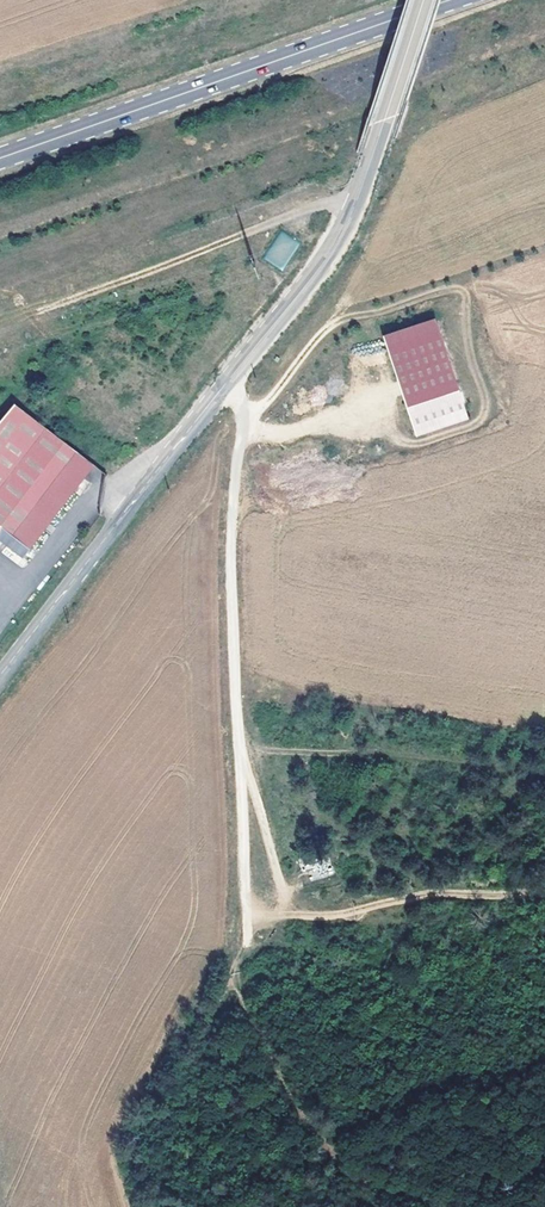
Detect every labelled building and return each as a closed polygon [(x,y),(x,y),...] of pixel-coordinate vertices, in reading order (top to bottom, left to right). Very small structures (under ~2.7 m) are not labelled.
[(264,260),(284,270),(300,242),(280,231),(264,260)] [(434,319),(383,336),(416,435),(467,418),(434,319)] [(1,528),(28,549),(93,463),(14,402),(12,404),(0,420),(0,530),(1,528)] [(0,530),(0,540),(22,557),(28,549),(1,528),(0,530)] [(18,564),(22,558),(5,546),(1,552),(18,564)]
